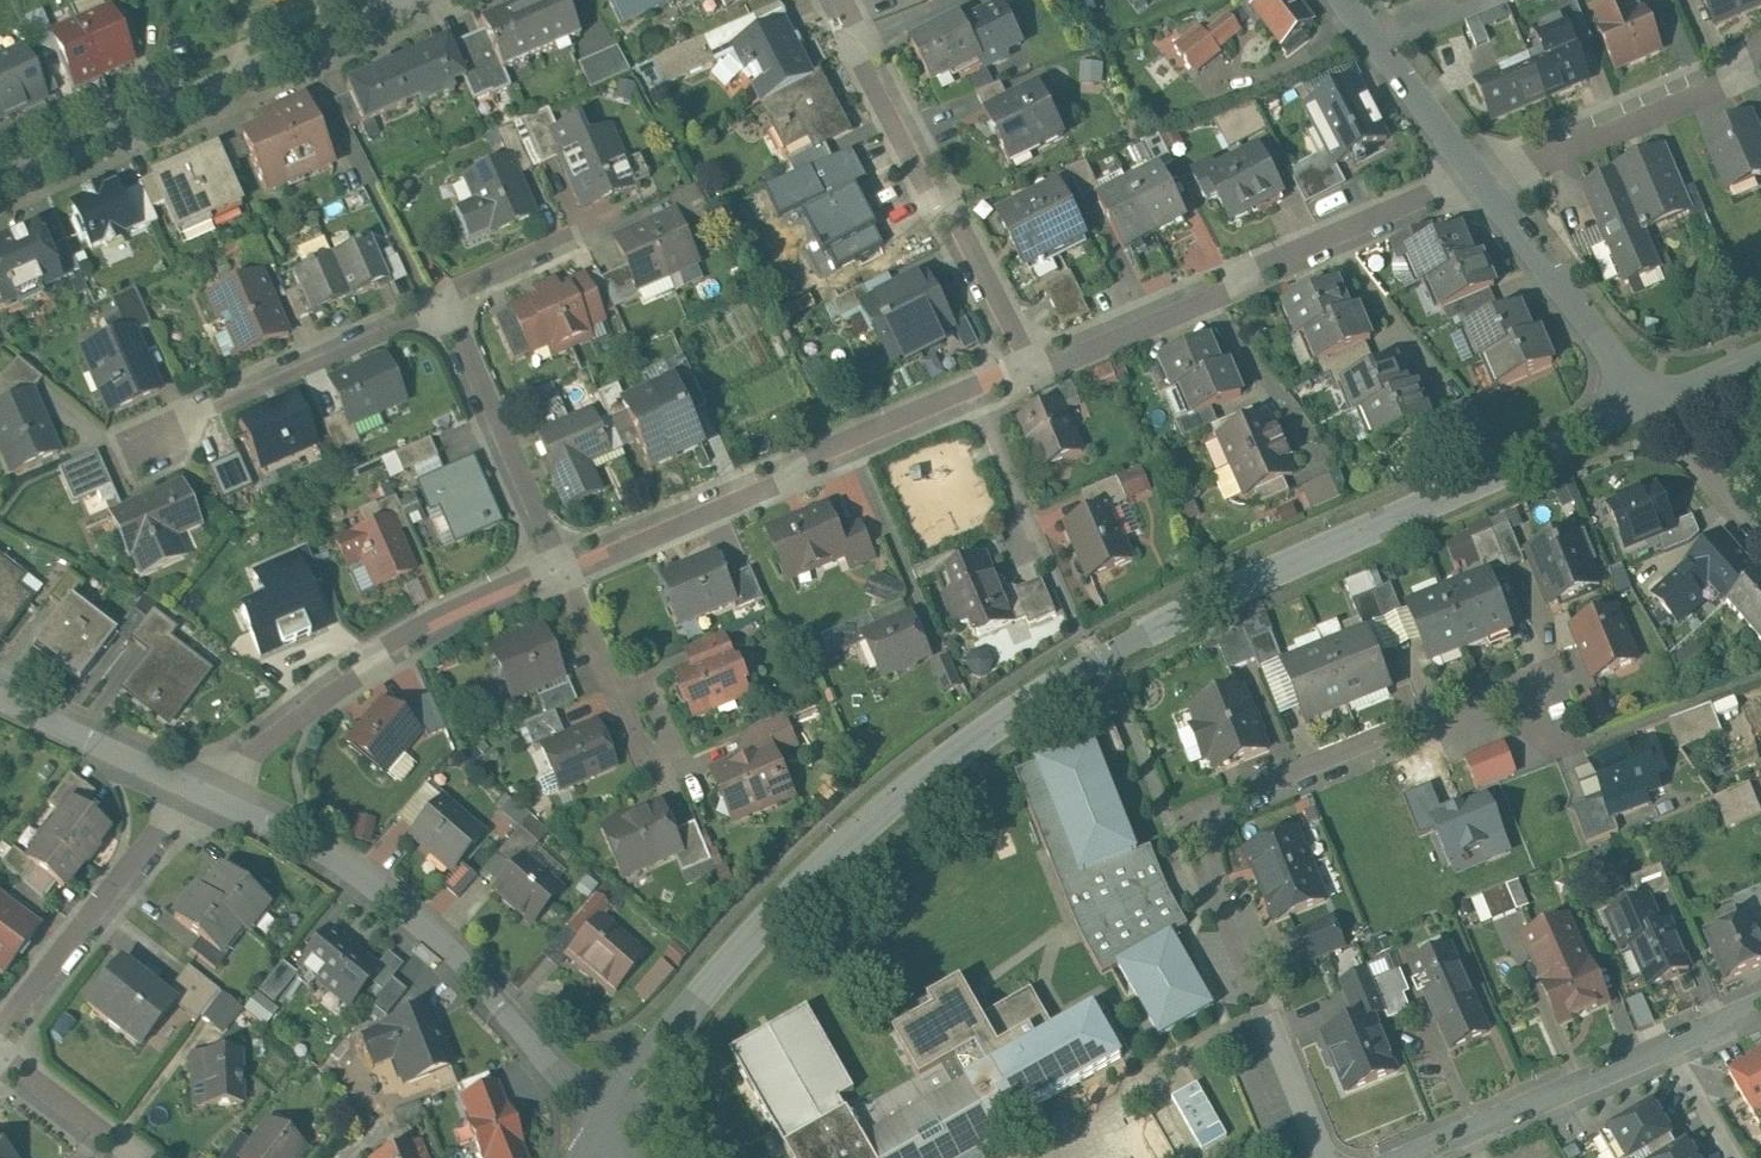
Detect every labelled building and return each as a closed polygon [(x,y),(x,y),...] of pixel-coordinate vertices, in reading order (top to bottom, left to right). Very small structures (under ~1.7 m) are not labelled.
[(481,22),(481,21),(479,22),(479,24),(480,24),(484,33),(500,70),(499,70),(500,73),(502,72),(502,71),(575,39),(576,40),(578,39),(577,37),(576,37),(560,0),(531,0),(481,22)] [(621,25),(671,0),(609,0),(621,25)] [(728,12),(752,0),(721,0),(728,12)] [(940,28),(960,18),(960,20),(964,18),(955,0),(926,0),(940,28)] [(1252,6),(1247,1),(1240,6),(1255,25),(1261,20),(1281,47),(1286,43),(1290,48),(1302,39),(1298,34),(1313,22),(1296,0),(1260,0),(1252,6)] [(1568,25),(1581,19),(1579,13),(1573,0),(1558,0),(1568,25)] [(1579,13),(1604,2),(1604,0),(1573,0),(1579,13)] [(1611,10),(1604,2),(1579,13),(1581,19),(1590,40),(1601,36),(1615,67),(1659,48),(1642,9),(1641,10),(1636,0),(1635,0),(1611,10)] [(1714,25),(1760,5),(1760,0),(1704,0),(1714,25)] [(1000,5),(963,25),(980,57),(986,69),(1005,58),(1003,54),(1021,44),(1000,5)] [(108,9),(78,23),(101,75),(131,61),(127,52),(112,18),(108,9)] [(140,46),(125,12),(112,18),(127,52),(140,46)] [(1205,33),(1199,24),(1173,44),(1197,76),(1223,56),(1217,48),(1239,30),(1227,16),(1205,33)] [(752,18),(715,34),(728,58),(739,53),(737,51),(762,38),(752,18)] [(940,28),(911,44),(931,83),(980,57),(963,25),(960,20),(960,18),(940,28)] [(78,23),(52,34),(74,86),(101,75),(78,23)] [(762,38),(737,51),(739,53),(764,102),(813,77),(786,25),(762,38)] [(484,33),(469,40),(468,38),(448,46),(447,47),(448,49),(449,48),(461,77),(461,78),(471,102),(489,94),(490,96),(510,88),(502,72),(500,73),(499,70),(500,70),(484,33)] [(715,34),(651,62),(662,87),(728,58),(715,34)] [(1570,40),(1529,58),(1545,97),(1587,80),(1570,40)] [(445,41),(401,60),(418,100),(421,107),(452,93),(448,83),(461,78),(461,77),(449,48),(448,49),(447,47),(448,46),(445,41)] [(615,47),(577,64),(588,90),(629,72),(615,47)] [(0,58),(0,81),(15,114),(45,100),(22,48),(0,58)] [(1529,58),(1475,81),(1484,103),(1496,98),(1503,115),(1545,97),(1529,58)] [(386,63),(373,69),(374,72),(345,85),(349,93),(361,121),(363,125),(418,100),(401,60),(387,66),(386,63)] [(1080,60),(1080,80),(1101,80),(1101,60),(1080,60)] [(764,102),(764,103),(778,129),(775,130),(777,134),(784,130),(792,145),(809,136),(814,146),(815,148),(824,143),(849,130),(820,74),(813,77),(764,102)] [(1355,80),(1304,106),(1316,128),(1322,124),(1334,148),(1328,151),(1335,166),(1386,139),(1355,80)] [(15,114),(0,81),(0,120),(15,114)] [(632,84),(618,81),(616,93),(630,95),(632,84)] [(1000,83),(975,91),(984,109),(1007,97),(1000,83)] [(1039,88),(985,115),(1010,162),(1063,135),(1039,88)] [(361,121),(349,93),(333,100),(347,127),(361,121)] [(303,100),(260,119),(264,128),(241,137),(265,193),(330,165),(303,100)] [(547,108),(520,120),(540,165),(560,157),(557,150),(564,147),(556,129),(547,108)] [(1703,133),(1724,182),(1746,172),(1749,179),(1760,174),(1760,141),(1749,114),(1703,133)] [(607,128),(584,138),(576,121),(556,129),(564,147),(557,150),(560,157),(582,208),(633,186),(607,128)] [(531,169),(511,124),(495,131),(507,158),(508,158),(516,176),(531,169)] [(1173,163),(1159,136),(1141,142),(1155,170),(1160,168),(1160,169),(1173,163)] [(239,169),(228,143),(215,149),(227,175),(239,169)] [(814,146),(787,160),(796,175),(821,164),(833,159),(824,143),(815,148),(814,146)] [(1661,148),(1613,169),(1614,172),(1583,185),(1625,283),(1658,269),(1642,232),(1647,230),(1645,226),(1686,208),(1688,213),(1689,212),(1680,192),(1661,148)] [(227,175),(215,149),(183,163),(207,217),(236,204),(237,206),(240,205),(227,175)] [(833,159),(821,164),(833,191),(835,196),(849,189),(867,179),(852,151),(833,159)] [(1258,151),(1207,177),(1230,222),(1251,211),(1250,209),(1279,195),(1280,196),(1281,195),(1258,151)] [(1288,170),(1304,201),(1338,184),(1322,153),(1288,170)] [(507,158),(463,177),(474,200),(487,231),(489,234),(533,214),(516,176),(508,158),(507,158)] [(1086,161),(1065,169),(1081,200),(1101,190),(1086,161)] [(183,163),(151,177),(163,203),(176,233),(179,231),(178,230),(207,217),(183,163)] [(796,175),(766,189),(778,217),(803,206),(833,191),(821,164),(796,175)] [(1160,169),(1160,168),(1155,170),(1129,184),(1154,233),(1185,217),(1160,169)] [(163,203),(151,177),(138,182),(140,186),(150,209),(163,203)] [(1154,233),(1129,184),(1097,200),(1123,249),(1154,233)] [(696,185),(669,198),(675,212),(675,211),(682,226),(709,214),(696,185)] [(140,186),(117,196),(131,230),(130,231),(131,232),(156,222),(150,209),(140,186)] [(1026,267),(1058,186),(1032,200),(1031,199),(999,215),(1026,267)] [(1058,186),(1026,267),(1085,237),(1058,186)] [(1693,186),(1680,192),(1689,212),(1688,213),(1690,218),(1704,212),(1693,186)] [(113,189),(72,207),(76,217),(71,220),(80,241),(85,238),(90,248),(103,242),(105,247),(120,240),(118,236),(130,231),(131,230),(117,196),(113,189)] [(835,196),(833,191),(803,206),(832,262),(852,252),(856,259),(882,246),(872,226),(868,227),(849,189),(835,196)] [(474,200),(454,209),(467,239),(487,231),(474,200)] [(675,212),(645,225),(666,275),(697,261),(682,226),(675,211),(675,212)] [(645,225),(614,238),(626,266),(636,288),(666,275),(645,225)] [(17,236),(17,238),(0,246),(0,296),(5,294),(6,295),(8,294),(11,301),(58,281),(44,249),(35,228),(17,236)] [(1429,228),(1393,243),(1399,259),(1408,255),(1407,253),(1435,241),(1429,228)] [(1435,241),(1407,253),(1408,255),(1420,283),(1428,280),(1428,279),(1473,260),(1472,259),(1460,230),(1435,241)] [(271,263),(259,233),(240,241),(253,271),(271,263)] [(322,238),(301,247),(298,250),(298,255),(303,266),(331,254),(323,237),(321,238),(322,238)] [(370,237),(331,254),(349,296),(388,278),(370,237)] [(77,271),(64,241),(44,249),(58,279),(77,271)] [(303,266),(291,271),(298,287),(310,313),(349,296),(331,254),(303,266)] [(1473,260),(1428,279),(1428,280),(1441,309),(1442,309),(1489,289),(1493,287),(1480,256),(1472,259),(1473,260)] [(626,266),(600,278),(613,307),(639,296),(636,288),(626,266)] [(597,270),(582,277),(599,316),(614,309),(613,307),(600,278),(597,270)] [(261,272),(205,297),(215,319),(224,315),(240,352),(231,356),(232,358),(288,333),(261,272)] [(923,274),(875,298),(887,321),(881,325),(883,330),(887,328),(900,354),(922,342),(922,341),(950,326),(923,274)] [(1321,274),(1288,288),(1294,301),(1327,287),(1321,274)] [(582,277),(555,289),(552,282),(543,286),(569,345),(588,337),(584,328),(601,320),(599,316),(582,277)] [(1294,301),(1284,306),(1297,335),(1304,332),(1349,313),(1337,283),(1327,287),(1294,301)] [(569,345),(543,286),(534,290),(538,297),(511,309),(530,352),(547,344),(551,353),(569,345)] [(134,287),(109,299),(124,332),(131,328),(133,332),(150,325),(134,287)] [(310,313),(298,287),(285,292),(296,319),(310,313)] [(863,287),(832,303),(840,318),(871,303),(863,287)] [(1489,289),(1442,309),(1447,322),(1464,315),(1494,302),(1489,289)] [(1494,302),(1464,315),(1469,328),(1500,315),(1494,302)] [(1469,328),(1466,329),(1479,359),(1486,356),(1531,337),(1531,336),(1519,307),(1500,315),(1469,328)] [(530,352),(511,309),(494,316),(513,359),(530,352)] [(1349,313),(1304,332),(1317,362),(1323,360),(1365,342),(1370,340),(1357,310),(1349,313)] [(124,332),(81,351),(108,412),(159,390),(133,332),(131,328),(124,332)] [(1531,337),(1486,356),(1499,385),(1551,363),(1538,333),(1531,336),(1531,337)] [(1208,340),(1161,360),(1171,384),(1173,390),(1181,387),(1193,414),(1193,415),(1211,408),(1241,395),(1228,365),(1220,368),(1208,340)] [(1365,342),(1323,360),(1328,373),(1370,355),(1365,342)] [(1370,355),(1328,373),(1334,387),(1343,383),(1342,382),(1376,368),(1370,355)] [(706,405),(684,356),(665,364),(673,382),(675,381),(688,412),(706,405)] [(382,357),(329,380),(343,411),(348,422),(350,421),(356,436),(382,425),(376,409),(400,398),(382,357)] [(4,374),(0,375),(0,405),(30,393),(40,377),(16,358),(4,374)] [(1089,371),(1095,387),(1126,375),(1120,359),(1089,371)] [(1376,368),(1342,382),(1343,383),(1355,413),(1363,410),(1363,409),(1408,390),(1408,389),(1395,360),(1376,368)] [(1171,384),(1163,366),(1151,371),(1159,389),(1171,384)] [(673,382),(648,393),(676,456),(677,456),(674,449),(698,439),(701,445),(703,444),(688,412),(675,381),(673,382)] [(1072,382),(1042,394),(1047,408),(1061,402),(1064,410),(1081,403),(1072,382)] [(616,385),(597,394),(608,420),(626,413),(622,405),(624,404),(616,385)] [(1408,390),(1363,409),(1363,410),(1376,439),(1429,417),(1415,386),(1408,389),(1408,390)] [(9,472),(55,452),(30,393),(0,405),(0,451),(9,472)] [(624,404),(622,405),(626,413),(650,468),(651,467),(649,461),(673,450),(676,456),(648,393),(624,404)] [(294,395),(239,419),(257,459),(284,447),(287,455),(315,443),(294,395)] [(589,412),(568,421),(558,399),(531,411),(540,433),(538,434),(554,471),(549,473),(563,506),(599,491),(582,452),(602,443),(589,412)] [(1047,408),(1020,419),(1041,468),(1081,452),(1064,410),(1061,402),(1047,408)] [(1217,422),(1211,425),(1217,438),(1220,437),(1258,420),(1253,407),(1217,422)] [(1211,408),(1193,415),(1193,414),(1175,421),(1182,437),(1211,425),(1217,422),(1211,408)] [(348,422),(343,411),(322,421),(336,452),(359,442),(356,436),(350,421),(348,422)] [(1258,420),(1220,437),(1232,466),(1283,445),(1277,431),(1274,432),(1267,416),(1258,420)] [(429,437),(394,453),(402,470),(436,455),(429,437)] [(1283,445),(1232,466),(1245,496),(1255,492),(1283,479),(1293,475),(1286,460),(1289,458),(1283,445)] [(95,452),(58,468),(73,501),(110,484),(95,452)] [(237,454),(208,467),(222,498),(251,485),(237,454)] [(469,461),(420,484),(430,506),(440,501),(457,539),(496,521),(469,461)] [(1139,468),(1117,477),(1126,498),(1148,488),(1139,468)] [(1310,505),(1338,493),(1329,472),(1301,484),(1310,505)] [(1116,478),(1081,493),(1091,514),(1109,507),(1109,508),(1127,501),(1116,478)] [(1283,479),(1255,492),(1261,505),(1289,493),(1283,479)] [(180,484),(110,515),(128,554),(132,552),(142,574),(181,557),(171,535),(197,524),(180,484)] [(1609,505),(1626,549),(1674,530),(1657,486),(1609,505)] [(395,496),(360,511),(367,527),(388,517),(395,532),(408,526),(395,496)] [(826,507),(770,530),(790,578),(845,555),(847,554),(837,532),(826,507)] [(1091,514),(1066,525),(1088,577),(1131,559),(1109,508),(1109,507),(1091,514)] [(367,527),(335,541),(344,562),(362,554),(376,587),(412,571),(395,532),(388,517),(367,527)] [(859,523),(837,532),(847,554),(845,555),(851,567),(874,557),(859,523)] [(1523,561),(1508,523),(1491,530),(1507,568),(1523,561)] [(1491,530),(1470,538),(1483,571),(1504,563),(1506,568),(1507,568),(1491,530)] [(1576,530),(1525,550),(1534,571),(1536,570),(1550,605),(1599,585),(1576,530)] [(1687,565),(1665,585),(1700,626),(1727,602),(1726,602),(1760,571),(1726,531),(1687,565)] [(321,581),(305,546),(290,552),(293,559),(295,558),(308,587),(321,581)] [(1677,552),(1654,572),(1665,585),(1687,565),(1677,552)] [(715,554),(664,576),(682,618),(698,611),(703,612),(733,600),(734,599),(725,578),(715,554)] [(952,554),(912,571),(919,585),(936,578),(946,573),(946,572),(957,567),(952,554)] [(957,567),(946,572),(946,573),(936,578),(954,620),(963,624),(968,621),(973,632),(979,635),(1024,616),(1028,625),(1055,613),(1043,585),(1019,595),(1016,589),(1010,586),(1000,590),(985,555),(957,567)] [(293,559),(260,573),(261,576),(268,572),(279,596),(241,613),(259,654),(325,626),(308,587),(295,558),(293,559)] [(28,599),(11,586),(18,577),(0,564),(0,635),(28,599)] [(750,568),(725,578),(734,599),(733,600),(737,610),(763,598),(750,568)] [(875,568),(866,585),(890,599),(900,582),(875,568)] [(1760,570),(1760,571),(1726,602),(1727,602),(1760,641),(1760,571),(1760,570)] [(68,573),(48,598),(61,607),(69,597),(70,598),(81,583),(68,573)] [(1365,574),(1344,583),(1351,600),(1372,591),(1365,574)] [(1487,576),(1440,595),(1463,650),(1509,632),(1487,576)] [(1390,584),(1372,591),(1384,620),(1401,612),(1390,584)] [(1372,591),(1351,600),(1362,628),(1384,620),(1372,591)] [(1440,595),(1408,608),(1430,663),(1463,650),(1440,595)] [(61,607),(32,645),(55,663),(92,615),(70,598),(69,597),(61,607)] [(132,609),(114,632),(115,633),(114,634),(126,644),(130,639),(146,619),(132,609)] [(176,629),(152,610),(146,619),(130,639),(149,653),(154,657),(168,639),(176,629)] [(1573,627),(1571,628),(1578,645),(1591,678),(1635,660),(1615,610),(1573,627)] [(1573,627),(1567,613),(1553,619),(1557,653),(1578,645),(1571,628),(1573,627)] [(92,615),(55,663),(78,681),(114,634),(115,633),(114,632),(92,615)] [(870,615),(834,631),(843,653),(868,642),(865,635),(877,630),(870,615)] [(877,630),(865,635),(868,642),(882,675),(896,669),(902,671),(913,666),(915,661),(928,655),(911,616),(877,630)] [(1336,621),(1316,629),(1324,650),(1325,651),(1345,643),(1336,621)] [(541,628),(517,638),(518,640),(491,652),(496,663),(493,664),(491,670),(494,678),(500,680),(502,679),(510,698),(540,685),(539,683),(560,674),(541,628)] [(1243,628),(1216,641),(1228,670),(1255,659),(1248,641),(1243,628)] [(1270,632),(1248,641),(1255,659),(1260,669),(1282,660),(1270,632)] [(1345,643),(1325,651),(1347,707),(1388,690),(1366,633),(1364,634),(1364,635),(1345,643)] [(722,636),(688,650),(694,667),(677,674),(695,717),(747,694),(742,683),(746,681),(737,662),(734,663),(722,636)] [(168,639),(154,657),(149,653),(122,689),(148,708),(152,703),(166,714),(177,699),(183,704),(208,670),(168,639)] [(1323,652),(1285,667),(1284,666),(1282,667),(1305,723),(1347,707),(1325,651),(1324,650),(1322,651),(1323,652)] [(572,703),(565,685),(536,697),(544,715),(553,711),(572,703)] [(1241,688),(1191,708),(1197,725),(1191,728),(1197,744),(1255,721),(1241,688)] [(429,694),(400,706),(394,713),(416,732),(423,729),(426,737),(444,730),(429,694)] [(394,713),(382,703),(347,743),(382,772),(416,732),(394,713)] [(1702,707),(1668,719),(1679,749),(1713,737),(1702,707)] [(544,715),(522,724),(534,752),(541,749),(541,747),(564,737),(553,711),(544,715)] [(784,717),(747,732),(756,754),(771,748),(774,755),(797,746),(784,717)] [(1255,721),(1197,744),(1203,759),(1210,757),(1215,770),(1266,750),(1255,721)] [(564,737),(541,747),(541,749),(546,747),(554,766),(552,773),(559,790),(613,767),(594,724),(564,737)] [(1136,853),(1093,742),(1036,764),(1043,783),(1023,791),(1073,917),(1084,941),(1102,973),(1118,964),(1170,934),(1186,925),(1168,893),(1163,882),(1149,848),(1136,853)] [(1503,744),(1466,760),(1478,788),(1515,773),(1503,744)] [(1640,745),(1592,763),(1592,765),(1603,793),(1605,799),(1612,817),(1631,810),(1627,800),(1657,789),(1640,745)] [(756,754),(716,771),(723,787),(718,799),(752,813),(783,800),(776,785),(785,781),(774,755),(771,748),(756,754)] [(1592,765),(1575,772),(1586,800),(1603,793),(1592,765)] [(552,773),(540,777),(538,783),(542,793),(547,795),(559,790),(552,773)] [(66,777),(46,803),(61,814),(70,803),(71,804),(82,789),(66,777)] [(1714,797),(1726,828),(1760,814),(1749,783),(1714,797)] [(423,787),(398,816),(415,830),(440,801),(423,787)] [(536,841),(546,829),(508,795),(498,807),(536,841)] [(1605,799),(1574,811),(1586,843),(1618,831),(1612,817),(1605,799)] [(481,834),(441,800),(440,801),(415,830),(410,836),(450,870),(481,834)] [(71,804),(70,803),(61,814),(43,838),(80,865),(82,863),(86,864),(96,850),(94,846),(106,831),(71,804)] [(661,805),(602,829),(613,854),(612,856),(617,867),(618,868),(622,876),(679,852),(680,851),(672,832),(661,805)] [(695,822),(672,832),(680,851),(679,852),(687,872),(712,861),(695,822)] [(519,827),(495,854),(513,870),(523,858),(524,860),(538,844),(519,827)] [(1295,830),(1247,850),(1261,885),(1309,865),(1295,830)] [(80,865),(43,838),(27,859),(26,860),(32,865),(63,888),(80,865)] [(27,859),(12,848),(0,863),(20,880),(32,865),(26,860),(27,859)] [(513,870),(494,891),(501,896),(501,900),(516,912),(519,912),(530,922),(559,890),(524,860),(523,858),(513,870)] [(1560,863),(1549,867),(1553,878),(1565,873),(1560,863)] [(1309,865),(1261,885),(1275,920),(1324,900),(1309,865)] [(1660,865),(1631,878),(1642,902),(1670,889),(1660,865)] [(246,890),(220,870),(200,895),(195,891),(194,891),(245,932),(265,907),(265,906),(246,890)] [(281,898),(256,878),(246,890),(265,906),(265,907),(270,911),(281,898)] [(44,901),(19,880),(8,894),(34,913),(44,901)] [(1743,893),(1757,926),(1760,925),(1760,885),(1743,893)] [(1506,886),(1481,896),(1491,920),(1516,910),(1506,886)] [(245,932),(194,891),(173,917),(199,938),(219,953),(220,952),(239,928),(244,932),(245,932)] [(593,894),(569,923),(584,936),(599,920),(600,921),(610,909),(593,894)] [(2,975),(36,929),(0,902),(0,973),(2,975)] [(1636,904),(1607,916),(1622,950),(1630,946),(1628,941),(1649,932),(1636,904)] [(1725,924),(1724,922),(1703,932),(1725,981),(1760,965),(1760,950),(1745,915),(1725,924)] [(1331,918),(1295,933),(1307,962),(1343,947),(1331,918)] [(1566,919),(1523,938),(1543,984),(1542,985),(1559,1024),(1606,1003),(1589,964),(1587,965),(1566,919)] [(600,921),(599,920),(584,936),(571,952),(612,989),(635,963),(621,951),(627,944),(600,921)] [(1649,932),(1628,941),(1630,946),(1649,987),(1688,969),(1668,924),(1649,932)] [(329,930),(299,967),(346,1006),(377,969),(329,930)] [(1212,1007),(1170,934),(1118,964),(1159,1037),(1212,1007)] [(219,953),(199,938),(190,950),(214,970),(225,957),(220,952),(219,953)] [(1449,948),(1412,965),(1450,1049),(1487,1032),(1449,948)] [(164,996),(120,961),(86,1005),(138,1046),(172,1003),(164,996)] [(281,962),(258,991),(273,1003),(296,974),(281,962)] [(218,991),(187,966),(164,996),(172,1003),(196,1021),(218,991)] [(1368,971),(1341,983),(1356,1021),(1371,1015),(1372,1017),(1384,1011),(1373,982),(1368,971)] [(1398,972),(1373,982),(1384,1011),(1386,1017),(1407,1008),(1400,992),(1405,990),(1398,972)] [(390,979),(369,1005),(384,1017),(405,991),(390,979)] [(981,1018),(960,982),(927,1000),(933,1011),(892,1034),(919,1081),(851,1120),(847,1114),(847,1115),(785,1149),(785,1150),(790,1157),(969,1157),(1000,1141),(994,1131),(1122,1058),(1093,1008),(1054,1031),(1031,990),(981,1018)] [(1636,1025),(1647,1021),(1639,996),(1628,999),(1636,1025)] [(807,1009),(730,1053),(777,1136),(778,1136),(785,1149),(847,1115),(839,1101),(854,1092),(807,1009)] [(425,1011),(381,1028),(382,1030),(362,1038),(373,1065),(393,1057),(403,1084),(450,1066),(435,1028),(432,1029),(425,1011)] [(1356,1021),(1323,1035),(1347,1092),(1394,1072),(1372,1017),(1371,1015),(1356,1021)] [(240,1052),(190,1053),(192,1106),(242,1104),(240,1052)] [(1728,1074),(1759,1125),(1760,1124),(1760,1054),(1728,1074)] [(487,1074),(459,1085),(464,1098),(492,1087),(487,1074)] [(1161,1075),(1136,1088),(1176,1157),(1208,1157),(1161,1075)] [(464,1098),(462,1099),(472,1123),(468,1125),(474,1141),(512,1126),(505,1110),(503,1111),(493,1086),(464,1098)] [(418,1102),(392,1112),(397,1125),(423,1115),(418,1102)] [(1686,1143),(1676,1150),(1669,1138),(1672,1137),(1652,1104),(1599,1135),(1612,1157),(1695,1157),(1686,1143)] [(1070,1121),(1062,1107),(1047,1115),(1055,1129),(1070,1121)] [(267,1120),(250,1141),(238,1157),(298,1157),(291,1151),(290,1146),(294,1141),(293,1133),(287,1128),(278,1129),(267,1120)] [(474,1141),(481,1157),(485,1156),(486,1157),(522,1157),(516,1144),(518,1143),(512,1126),(474,1141)] [(220,1157),(238,1157),(250,1141),(239,1133),(220,1157)] [(377,1157),(425,1157),(418,1141),(377,1157)]
